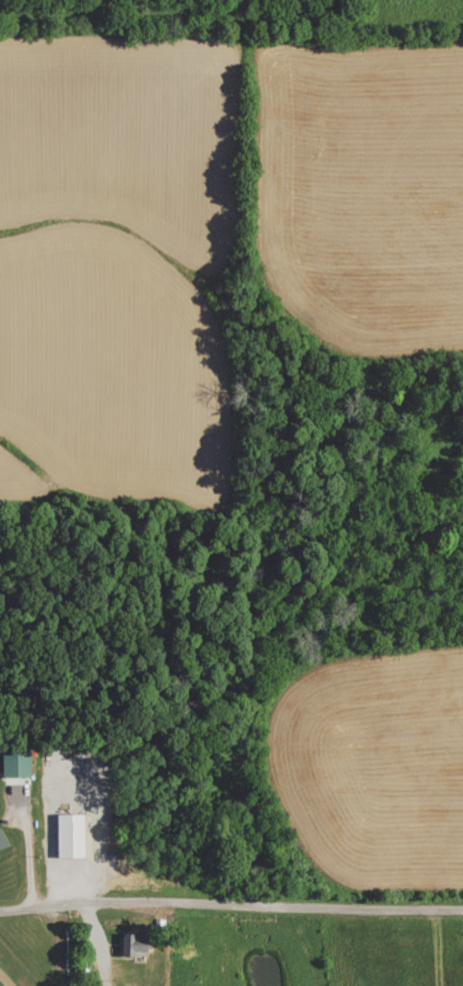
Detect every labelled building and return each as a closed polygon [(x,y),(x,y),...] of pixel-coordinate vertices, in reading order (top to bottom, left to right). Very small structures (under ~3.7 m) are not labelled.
[(92,859),(93,815),(60,814),(59,858),(92,859)] [(12,847),(5,829),(0,831),(0,852),(12,847)] [(158,953),(158,940),(144,940),(144,936),(124,935),(123,956),(144,956),(145,952),(158,953)]
